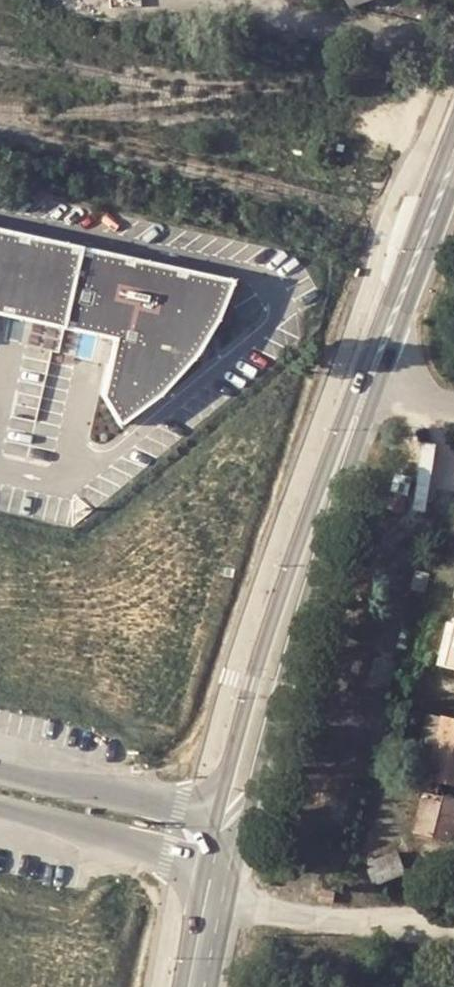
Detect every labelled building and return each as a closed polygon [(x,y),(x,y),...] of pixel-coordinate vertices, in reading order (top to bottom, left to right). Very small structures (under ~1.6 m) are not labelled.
[(353,13),(373,0),(345,0),(353,13)] [(126,420),(128,419),(166,389),(195,356),(218,319),(228,292),(234,275),(0,229),(0,312),(118,336),(107,393),(126,420)] [(400,495),(391,494),(388,509),(397,511),(400,495)] [(429,576),(414,571),(407,592),(422,597),(429,576)] [(451,615),(438,663),(453,667),(453,601),(451,615)] [(443,613),(431,661),(438,663),(451,615),(443,613)] [(394,664),(375,659),(367,686),(385,692),(394,664)] [(421,720),(413,751),(436,757),(418,829),(449,837),(453,819),(453,801),(437,797),(441,781),(453,784),(453,721),(445,718),(444,726),(421,720)] [(398,852),(369,863),(376,881),(405,871),(398,852)] [(334,900),(335,890),(321,888),(319,898),(334,900)]
